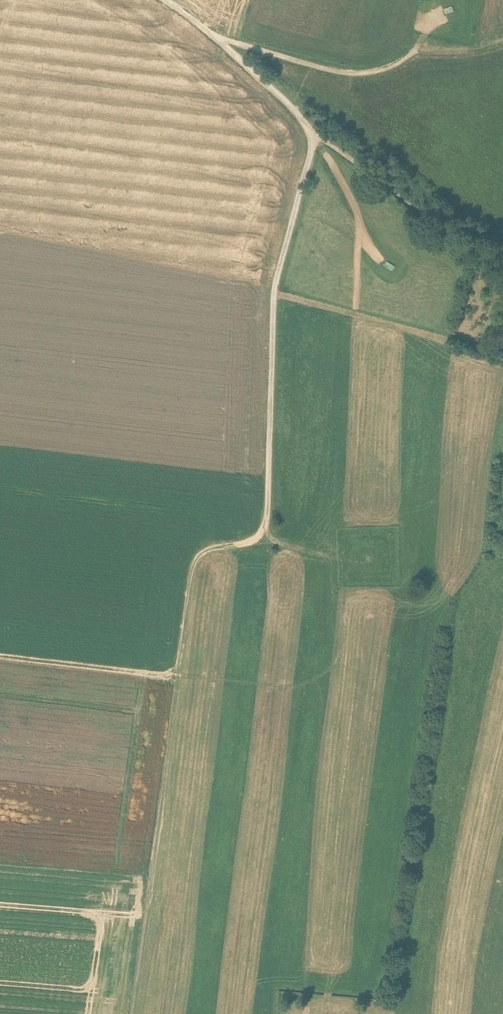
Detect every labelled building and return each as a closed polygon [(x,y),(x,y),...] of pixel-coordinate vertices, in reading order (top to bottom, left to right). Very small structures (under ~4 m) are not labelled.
[(451,6),(443,9),(445,14),(453,11),(451,6)] [(396,267),(387,261),(386,264),(389,266),(387,269),(393,272),(396,267)]
